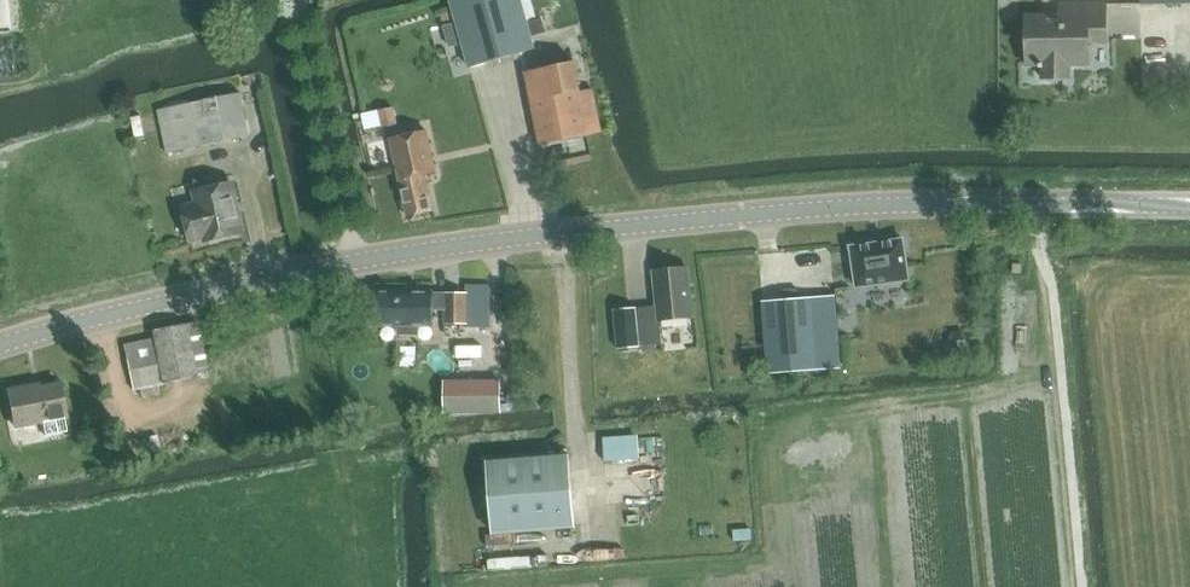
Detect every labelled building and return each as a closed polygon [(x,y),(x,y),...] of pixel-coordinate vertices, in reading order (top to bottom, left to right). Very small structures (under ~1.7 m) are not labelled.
[(535,52),(531,36),(527,23),(521,0),(451,0),(454,11),(458,23),(470,69),(535,52)] [(1059,12),(1027,12),(1027,64),(1043,64),(1043,78),(1069,78),(1069,63),(1090,63),(1089,28),(1106,28),(1106,1),(1060,2),(1059,12)] [(454,11),(442,15),(445,26),(458,23),(454,11)] [(537,20),(527,23),(531,36),(545,32),(541,19),(537,20)] [(581,91),(576,61),(525,71),(541,145),(602,132),(593,89),(581,91)] [(167,153),(251,135),(242,92),(158,109),(167,153)] [(395,108),(379,111),(383,128),(398,125),(395,108)] [(432,212),(425,174),(436,172),(428,132),(390,140),(406,217),(432,212)] [(196,192),(199,205),(184,208),(191,240),(206,237),(208,241),(243,233),(232,183),(196,192)] [(854,246),(851,247),(851,249),(852,249),(857,287),(909,280),(904,242),(905,242),(904,239),(902,239),(902,240),(854,247),(854,246)] [(1013,263),(1013,272),(1022,273),(1022,263),(1013,263)] [(655,306),(634,308),(638,346),(663,344),(663,342),(661,323),(694,319),(689,268),(660,270),(651,271),(655,305),(655,306)] [(489,329),(490,287),(464,287),(464,292),(445,292),(445,293),(433,293),(433,292),(375,291),(374,324),(399,324),(399,333),(417,333),(417,324),(432,325),(432,309),(445,309),(444,323),(463,324),(463,328),(489,329)] [(771,377),(843,368),(835,296),(763,304),(771,377)] [(153,337),(123,344),(124,346),(124,349),(133,389),(139,387),(158,383),(208,373),(199,331),(198,327),(197,321),(152,330),(153,337)] [(635,322),(614,324),(617,348),(638,346),(635,322)] [(503,414),(503,381),(446,382),(446,414),(503,414)] [(67,418),(61,385),(31,390),(31,386),(10,390),(16,427),(67,418)] [(651,418),(615,419),(615,445),(652,445),(651,418)] [(493,536),(575,530),(570,458),(488,464),(493,536)]
